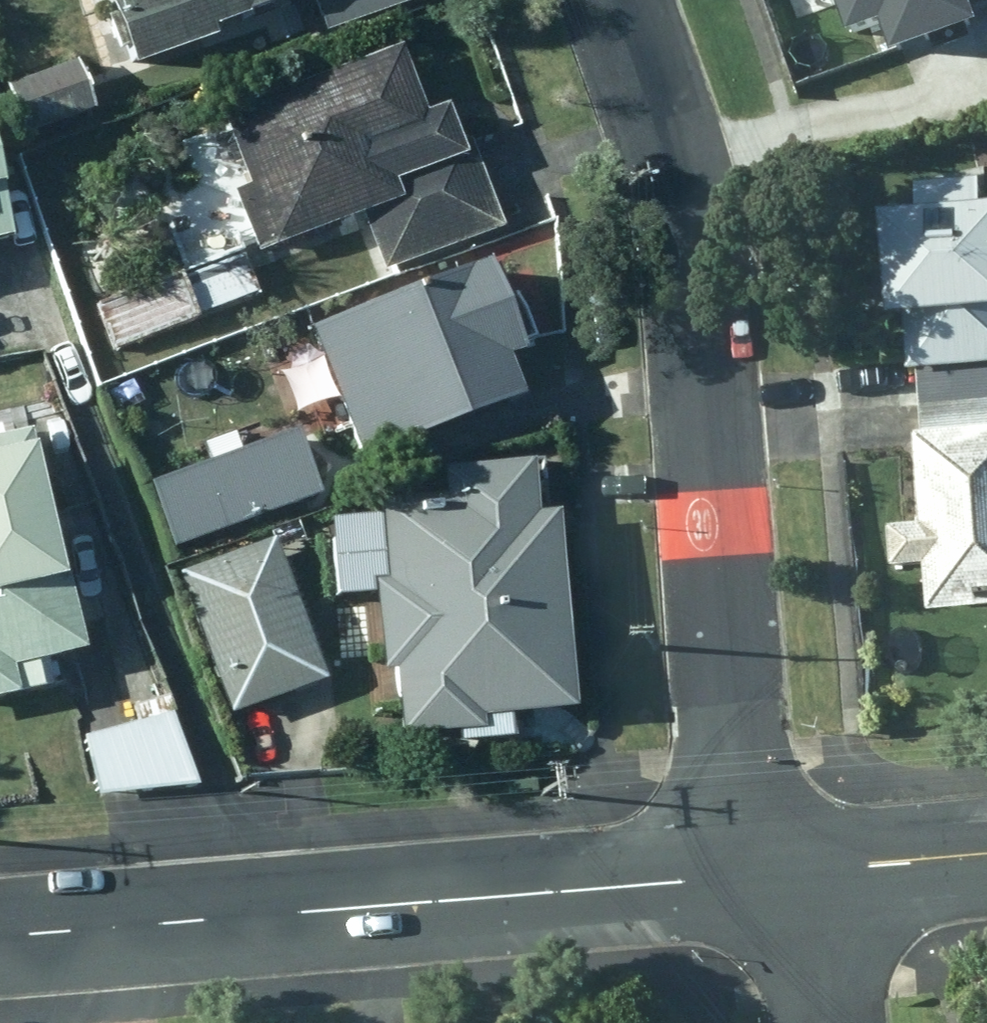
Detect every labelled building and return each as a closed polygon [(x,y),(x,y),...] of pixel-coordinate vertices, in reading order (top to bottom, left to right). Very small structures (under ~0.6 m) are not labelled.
[(109,7),(132,77),(215,49),(213,43),(336,0),(127,0),(109,7)] [(844,27),(875,16),(887,50),(978,17),(972,0),(834,0),(844,27)] [(422,126),(398,59),(220,124),(246,196),(234,200),(256,259),(367,220),(388,277),(501,236),(469,147),(455,152),(443,118),(422,126)] [(70,65),(4,90),(23,140),(89,114),(70,65)] [(986,376),(986,203),(979,204),(982,222),(883,231),(894,340),(914,338),(918,382),(986,376)] [(109,353),(256,299),(239,253),(92,307),(109,353)] [(519,364),(488,277),(323,336),(349,408),(383,396),(401,446),(513,406),(500,371),(519,364)] [(0,444),(0,709),(12,706),(6,677),(79,660),(30,437),(0,444)] [(986,619),(986,437),(918,444),(926,531),(890,535),(894,573),(926,571),(931,624),(986,619)] [(338,496),(325,461),(250,486),(262,523),(338,496)] [(575,724),(554,524),(534,527),(530,470),(439,480),(441,507),(392,512),(395,539),(378,540),(385,590),(370,592),(380,685),(392,684),(399,752),(482,743),(481,734),(575,724)] [(323,693),(272,550),(176,585),(227,727),(323,693)] [(121,724),(86,736),(99,788),(130,786),(199,781),(171,706),(121,724)]
